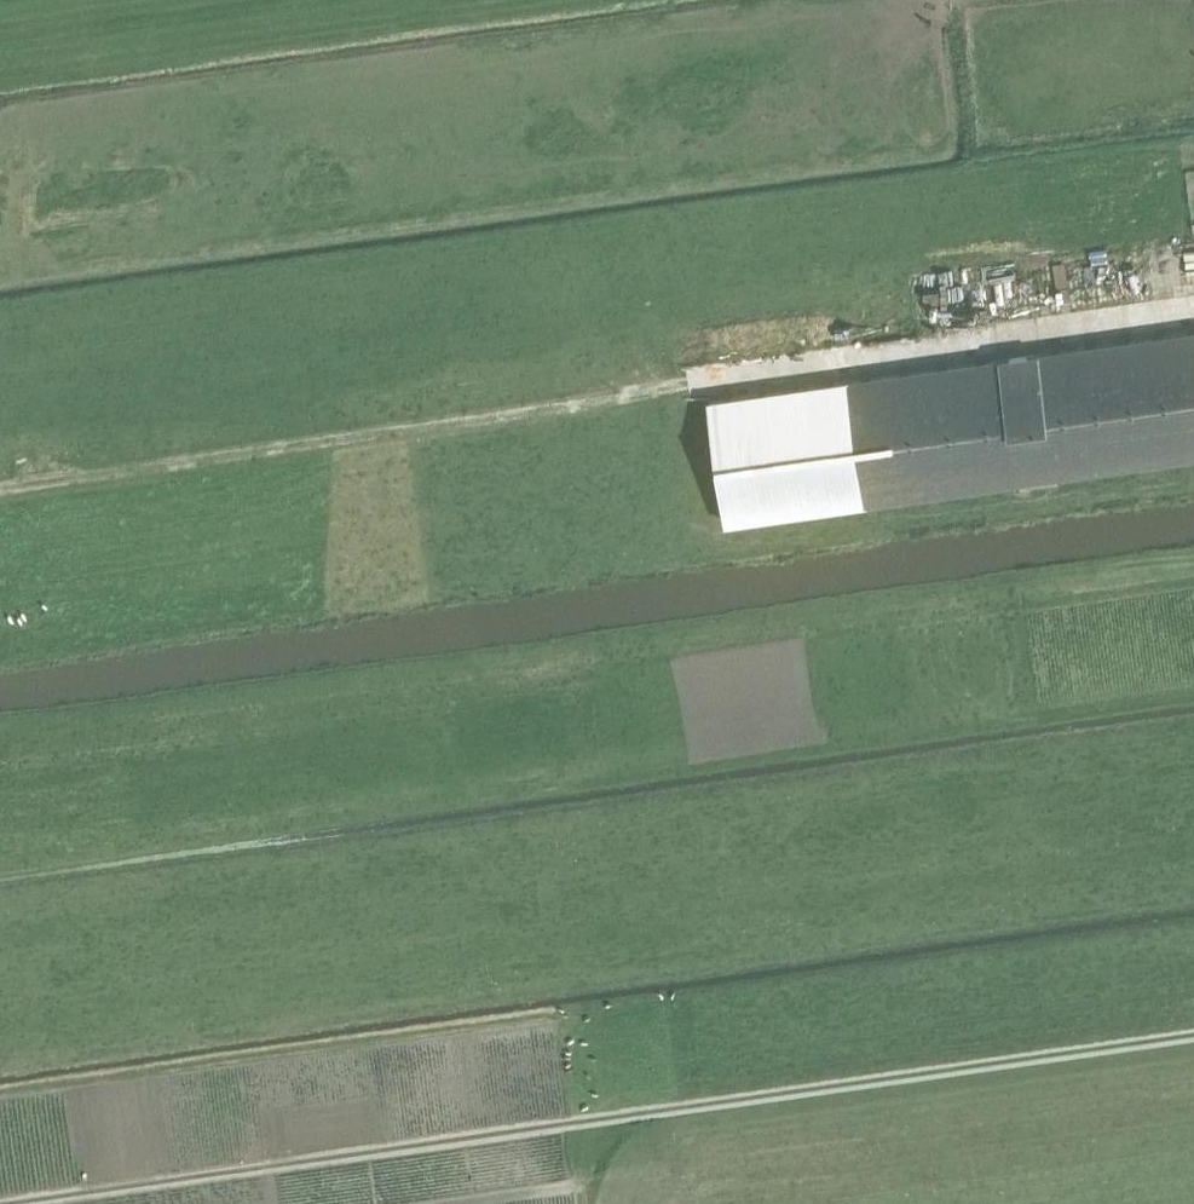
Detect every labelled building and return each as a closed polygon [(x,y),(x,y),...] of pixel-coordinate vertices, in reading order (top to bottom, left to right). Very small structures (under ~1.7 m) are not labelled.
[(710,399),(727,522),(1193,456),(1193,330),(710,399)]
